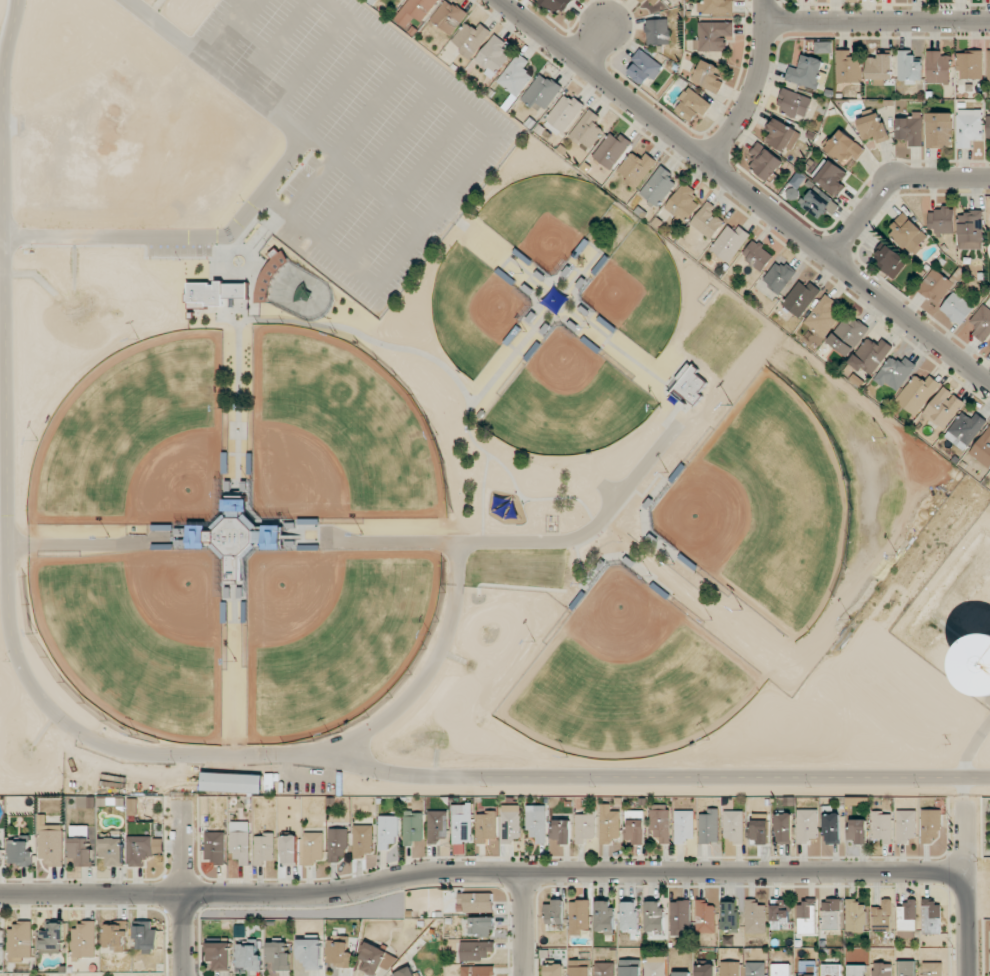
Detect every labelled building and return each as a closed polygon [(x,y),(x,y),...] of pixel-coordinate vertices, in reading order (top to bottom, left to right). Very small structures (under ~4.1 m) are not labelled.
[(438,0),(409,0),(394,18),(405,27),(414,16),(421,22),(438,0)] [(449,0),(446,0),(430,19),(450,35),(467,14),(449,0)] [(561,16),(573,0),(541,0),(561,16)] [(660,0),(638,0),(649,11),(660,0)] [(703,2),(697,2),(696,13),(732,14),(733,0),(703,0),(703,2)] [(670,43),(669,19),(646,20),(647,44),(670,43)] [(733,22),(698,21),(697,40),(693,40),(693,51),(725,51),(726,36),(733,36),(733,22)] [(450,42),(470,58),(491,32),(480,23),(475,28),(467,22),(450,42)] [(510,57),(503,51),(508,44),(495,34),(473,61),(494,77),(510,57)] [(832,53),(832,41),(815,41),(815,53),(832,53)] [(664,65),(639,49),(632,59),(635,61),(627,75),(644,85),(649,77),(654,80),(664,65)] [(852,50),(836,50),(837,83),(861,82),(860,59),(852,59),(852,50)] [(922,80),(922,61),(915,61),(914,50),(898,50),(898,80),(922,80)] [(983,52),(957,51),(956,70),(961,70),(960,78),(982,79),(983,52)] [(927,83),(950,83),(950,52),(927,52),(927,83)] [(529,61),(518,53),(496,82),(516,97),(533,76),(523,69),(529,61)] [(892,53),(878,54),(878,57),(866,57),(867,80),(892,79),(892,53)] [(826,73),(820,72),(823,59),(802,55),(799,68),(789,66),(785,81),(817,88),(818,83),(823,84),(826,73)] [(716,76),(720,68),(702,59),(691,80),(717,93),(724,79),(716,76)] [(561,87),(540,72),(522,98),(543,113),(561,87)] [(703,116),(712,104),(688,86),(679,97),(684,100),(677,109),(692,120),(698,112),(703,116)] [(805,117),(812,98),(783,87),(777,103),(783,105),(780,112),(795,118),(797,114),(805,117)] [(562,134),(583,107),(565,92),(544,119),(562,134)] [(590,150),(603,129),(594,124),(599,116),(588,108),(569,137),(590,150)] [(982,109),(956,110),(957,148),(971,147),(971,141),(983,140),(982,109)] [(874,137),(877,144),(889,139),(879,111),(857,119),(864,141),(874,137)] [(896,112),(896,139),(908,139),(908,146),(923,146),(922,112),(896,112)] [(952,113),(927,112),(926,146),(952,147),(952,113)] [(787,154),(800,133),(774,117),(767,129),(771,131),(765,141),(787,154)] [(845,165),(852,157),(855,160),(865,150),(841,128),(824,147),(845,165)] [(610,169),(632,142),(621,134),(618,138),(610,133),(592,156),(610,169)] [(750,152),(756,157),(750,165),(767,180),(783,163),(760,141),(750,152)] [(646,152),(641,159),(632,151),(616,171),(636,188),(657,161),(646,152)] [(813,178),(837,196),(846,185),(841,182),(848,173),(828,158),(813,178)] [(638,193),(656,207),(679,180),(661,165),(638,193)] [(699,205),(691,199),(696,193),(684,183),(663,208),(683,224),(699,205)] [(712,239),(723,221),(712,213),(716,207),(706,200),(690,225),(712,239)] [(954,208),(928,209),(929,232),(954,232),(954,208)] [(929,237),(903,212),(890,225),(895,230),(890,234),(911,255),(929,237)] [(958,249),(982,249),(982,212),(958,212),(958,249)] [(711,251),(731,263),(748,234),(727,222),(711,251)] [(752,240),(741,256),(762,271),(774,254),(752,240)] [(871,258),(895,277),(907,262),(885,242),(871,258)] [(763,281),(779,294),(797,271),(781,258),(763,281)] [(918,292),(941,304),(953,280),(931,268),(918,292)] [(821,290),(810,281),(806,286),(800,281),(781,304),(799,318),(821,290)] [(248,283),(188,282),(188,307),(201,307),(201,306),(223,306),(223,297),(248,297),(248,283)] [(975,307),(954,291),(940,309),(960,325),(975,307)] [(837,303),(827,294),(803,321),(822,338),(840,317),(831,309),(837,303)] [(972,334),(984,343),(989,335),(989,309),(983,304),(970,321),(977,327),(972,334)] [(869,329),(849,313),(827,341),(847,357),(869,329)] [(878,344),(867,336),(849,362),(870,377),(892,346),(882,338),(878,344)] [(896,393),(916,365),(905,356),(900,362),(891,355),(875,377),(896,393)] [(693,407),(703,396),(699,393),(709,381),(689,364),(669,387),(693,407)] [(915,416),(941,384),(930,374),(924,381),(916,375),(895,400),(915,416)] [(942,429),(964,402),(944,386),(923,413),(942,429)] [(965,451),(986,420),(976,412),(972,418),(962,411),(944,437),(965,451)] [(989,465),(989,424),(989,423),(970,455),(989,467),(989,465)] [(243,560),(263,544),(267,549),(283,549),(274,537),(274,544),(249,512),(249,499),(225,499),(225,517),(208,530),(208,543),(213,543),(229,564),(229,579),(243,579),(243,560)] [(989,696),(989,636),(961,645),(977,700),(989,696)] [(202,791),(262,793),(263,774),(202,772),(202,791)] [(136,815),(137,799),(129,798),(128,815),(136,815)] [(453,843),(472,843),(472,804),(452,804),(453,843)] [(601,842),(620,841),(620,811),(611,811),(610,804),(600,804),(601,842)] [(669,804),(651,805),(651,837),(659,837),(660,843),(669,843),(669,804)] [(520,805),(501,805),(502,843),(513,843),(513,838),(521,838),(520,805)] [(536,843),(545,844),(546,810),(537,810),(537,806),(528,805),(527,837),(536,837),(536,843)] [(818,809),(797,810),(798,844),(810,844),(810,839),(818,839),(818,809)] [(940,810),(922,809),(921,843),(932,844),(932,837),(940,837),(940,810)] [(644,844),(644,810),(625,811),(625,844),(644,844)] [(694,810),(674,811),(675,842),(694,842),(694,810)] [(873,839),(882,838),(882,844),(892,843),(891,810),(872,811),(873,839)] [(916,810),(897,811),(897,844),(908,844),(908,838),(917,838),(916,810)] [(423,811),(405,811),(404,846),(413,846),(413,841),(423,841),(423,811)] [(447,811),(428,811),(428,844),(439,844),(439,838),(447,838),(447,811)] [(477,811),(477,844),(497,844),(497,811),(477,811)] [(718,811),(699,811),(700,843),(719,843),(718,811)] [(724,838),(733,838),(733,844),(744,844),(743,811),(724,811),(724,838)] [(840,843),(839,811),(830,812),(830,813),(824,813),(825,844),(840,843)] [(595,812),(576,812),(575,844),(586,844),(586,839),(595,839),(595,812)] [(777,813),(776,842),(792,842),(792,814),(777,813)] [(64,825),(46,824),(46,815),(40,814),(39,866),(63,866),(64,825)] [(379,847),(398,847),(397,816),(379,816),(379,847)] [(560,844),(571,844),(570,819),(551,820),(552,840),(560,839),(560,844)] [(866,819),(848,820),(849,839),(855,839),(855,844),(867,844),(866,819)] [(768,844),(769,820),(751,820),(750,839),(757,839),(756,844),(768,844)] [(231,858),(240,859),(240,865),(250,865),(251,822),(232,822),(231,858)] [(372,825),(353,825),(354,858),(365,858),(365,853),(373,853),(372,825)] [(329,862),(339,862),(339,856),(348,856),(347,828),(329,828),(329,862)] [(206,859),(214,858),(214,865),(225,864),(224,832),(205,832),(206,859)] [(324,832),(305,832),(305,863),(324,863),(324,832)] [(274,860),(274,834),(255,834),(255,866),(266,866),(266,860),(274,860)] [(33,866),(33,850),(29,850),(29,836),(18,835),(18,840),(9,840),(9,865),(33,866)] [(297,836),(282,835),(282,863),(297,863),(297,836)] [(154,836),(129,836),(130,867),(145,866),(145,855),(163,855),(163,839),(154,840),(154,836)] [(123,866),(124,838),(99,838),(99,856),(106,857),(105,866),(123,866)] [(458,893),(458,912),(493,911),(493,893),(458,893)] [(696,899),(696,933),(715,933),(716,905),(707,905),(707,899),(696,899)] [(745,933),(765,933),(766,904),(759,904),(759,899),(746,899),(745,933)] [(788,899),(771,900),(772,926),(789,925),(788,899)] [(840,929),(840,899),(822,899),(822,929),(840,929)] [(872,931),(891,931),(891,899),(881,899),(881,907),(872,907),(872,931)] [(897,906),(898,938),(917,937),(916,899),(905,899),(905,906),(897,906)] [(589,900),(569,900),(569,933),(589,933),(589,900)] [(610,907),(610,900),(596,900),(594,932),(613,933),(614,908),(610,907)] [(670,901),(671,935),(690,935),(689,900),(670,901)] [(545,902),(546,924),(564,923),(563,901),(545,902)] [(663,932),(663,901),(646,901),(645,931),(663,932)] [(738,902),(722,901),(722,931),(737,931),(738,902)] [(815,933),(816,901),(798,901),(798,933),(815,933)] [(866,932),(866,902),(847,901),(846,932),(866,932)] [(923,933),(940,933),(940,901),(923,901),(923,933)] [(637,931),(637,902),(622,902),(621,931),(637,931)] [(470,917),(470,936),(490,936),(490,928),(495,927),(495,917),(470,917)] [(39,930),(40,953),(63,953),(63,920),(46,920),(46,930),(39,930)] [(97,921),(79,920),(79,928),(73,928),(73,957),(96,958),(97,921)] [(32,957),(32,921),(15,921),(15,929),(8,929),(9,962),(24,962),(24,958),(32,957)] [(158,928),(152,928),(152,921),(135,921),(135,938),(139,938),(139,951),(158,951),(158,928)] [(127,922),(105,922),(104,950),(127,950),(127,922)] [(297,960),(306,960),(306,970),(321,970),(321,939),(297,939),(297,960)] [(327,963),(336,963),(336,967),(350,967),(351,940),(328,940),(327,963)] [(261,968),(260,941),(236,942),(237,969),(261,968)] [(495,941),(461,942),(461,960),(488,960),(488,952),(495,952),(495,941)] [(230,942),(206,943),(206,961),(212,961),(212,970),(231,970),(230,942)] [(268,962),(273,962),(273,970),(290,970),(290,942),(267,942),(268,962)] [(361,970),(378,975),(381,967),(391,970),(397,954),(365,943),(359,958),(364,960),(361,970)] [(570,975),(590,975),(589,952),(579,953),(579,960),(569,960),(570,975)] [(665,956),(644,957),(645,975),(665,975),(665,956)] [(640,960),(619,960),(620,975),(640,975),(640,960)] [(721,962),(721,975),(742,975),(742,961),(721,962)] [(897,961),(898,975),(915,975),(915,961),(897,961)] [(595,962),(595,975),(614,975),(614,963),(595,962)] [(765,962),(746,962),(746,975),(765,975),(765,962)] [(923,975),(943,975),(943,962),(923,962),(923,975)] [(790,963),(771,964),(772,975),(790,975),(790,963)] [(873,963),(873,975),(892,975),(893,963),(873,963)] [(563,964),(546,964),(546,975),(563,975),(563,964)] [(715,964),(697,965),(697,975),(715,975),(715,964)] [(822,964),(822,975),(840,975),(840,964),(822,964)] [(847,975),(865,975),(865,965),(847,965),(847,975)] [(411,966),(391,974),(392,975),(415,975),(411,966)] [(462,975),(493,975),(492,966),(461,966),(462,975)] [(817,966),(807,966),(807,975),(817,975),(817,966)]
